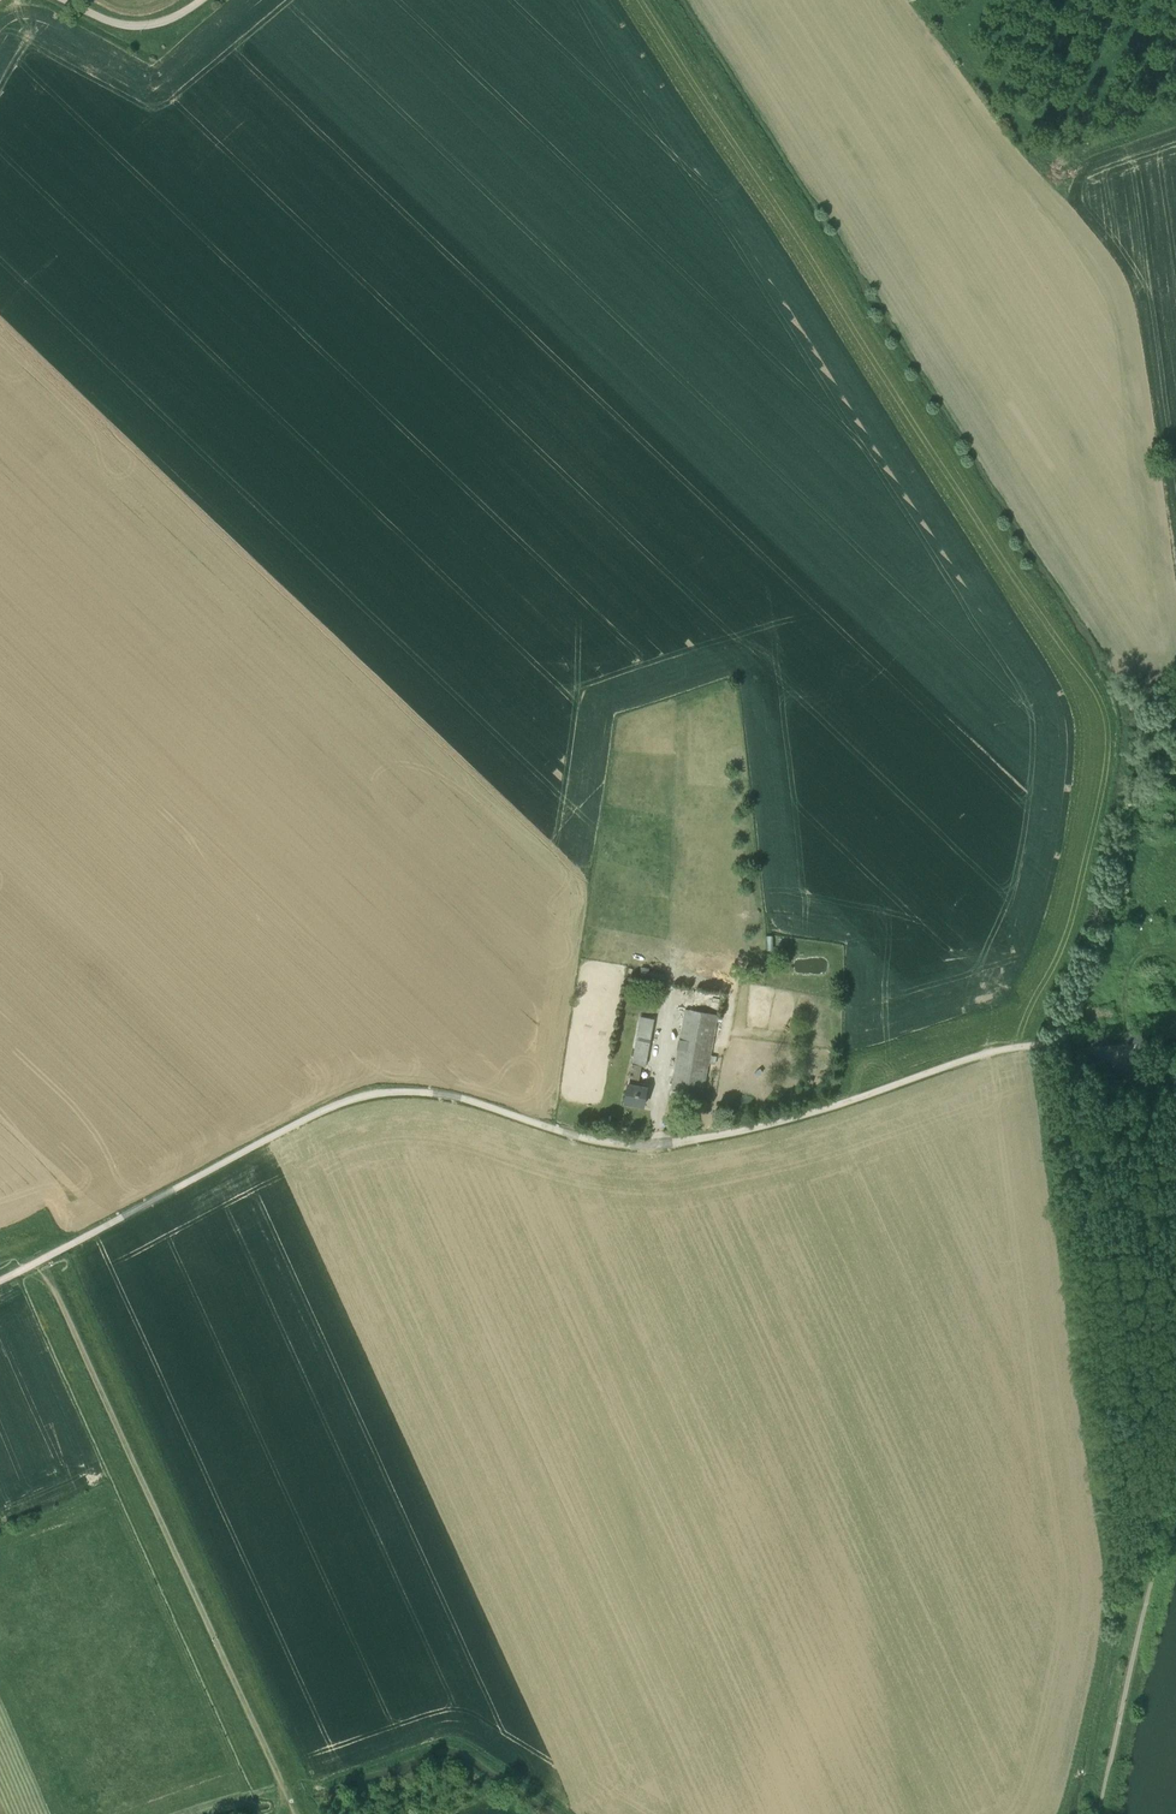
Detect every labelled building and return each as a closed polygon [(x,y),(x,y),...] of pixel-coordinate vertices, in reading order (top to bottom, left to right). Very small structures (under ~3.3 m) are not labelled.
[(671,1090),(703,1095),(718,1014),(686,1009),(671,1090)] [(628,1084),(625,1103),(644,1106),(647,1087),(645,1087),(646,1084),(639,1082),(642,1065),(645,1066),(654,1018),(641,1016),(629,1084),(628,1084)]
